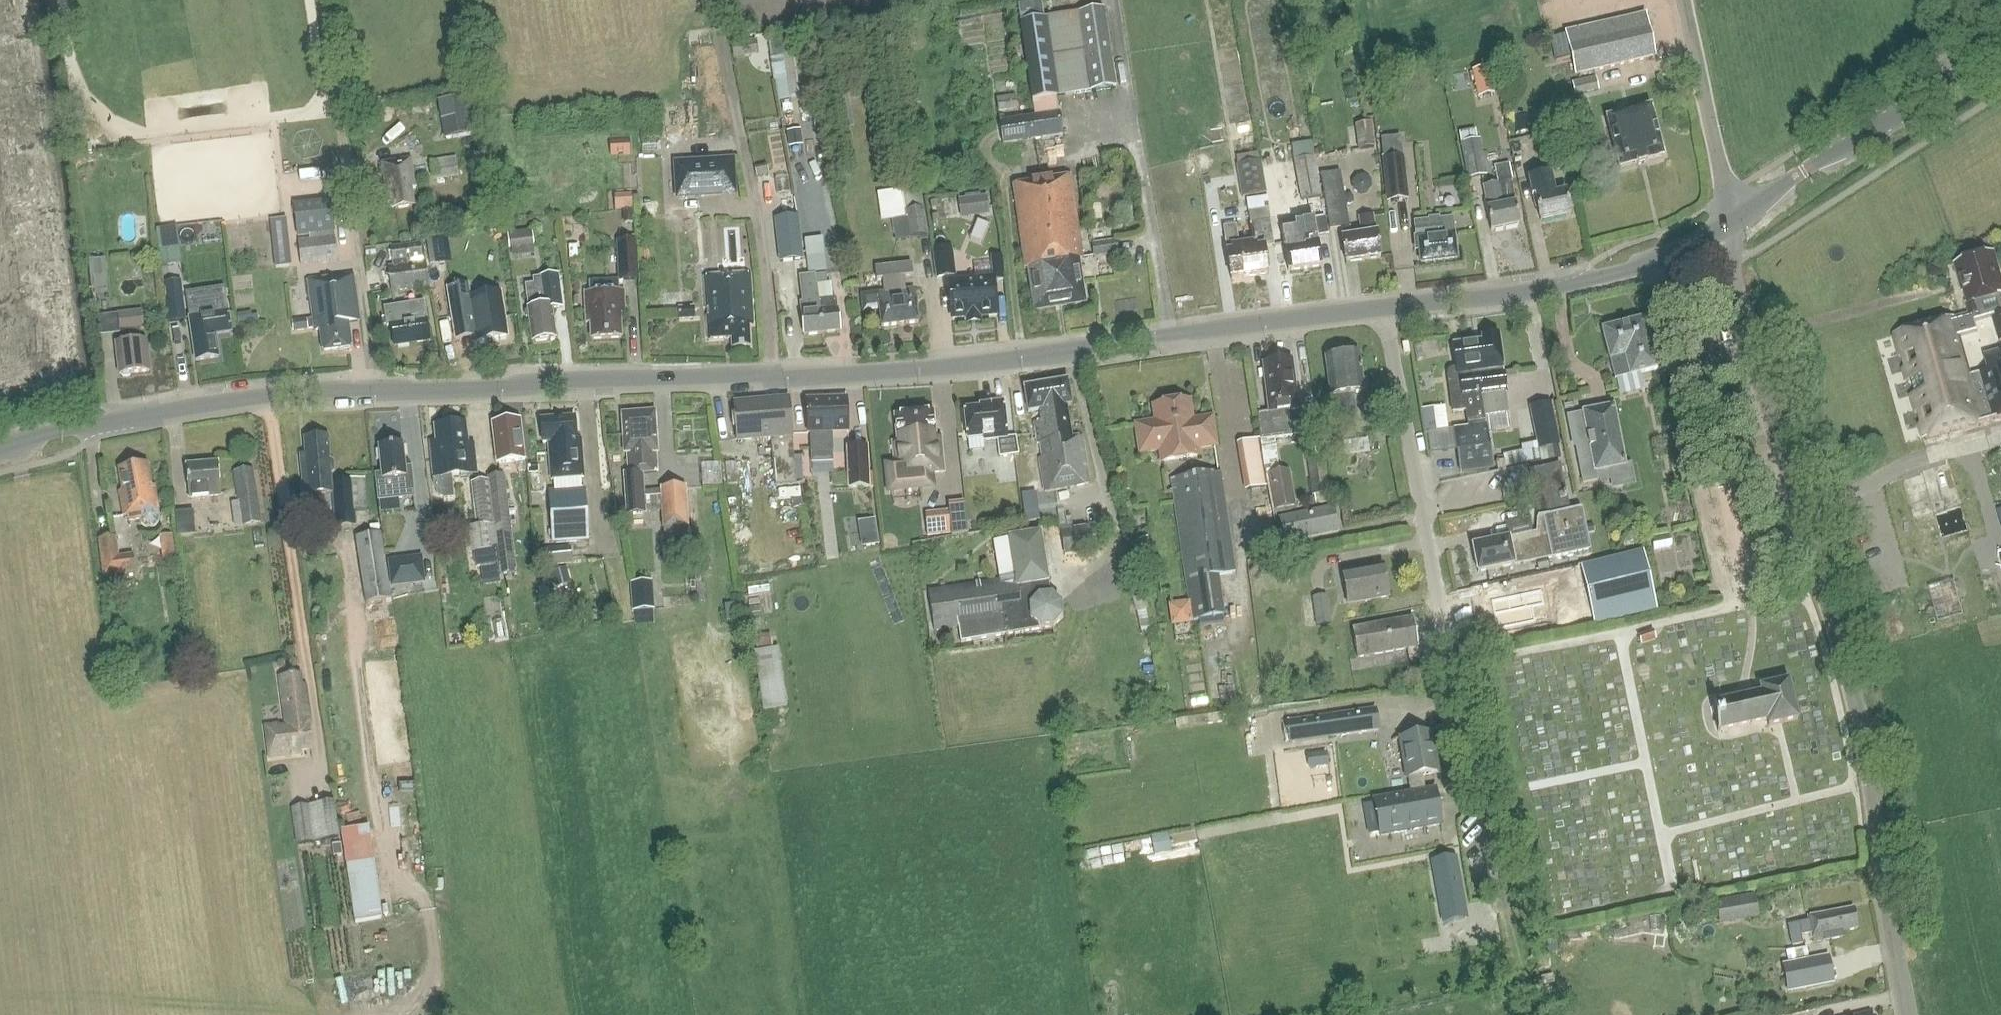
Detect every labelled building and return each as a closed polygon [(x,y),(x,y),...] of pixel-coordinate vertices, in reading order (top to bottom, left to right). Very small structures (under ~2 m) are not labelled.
[(1116,88),(1104,9),(1044,18),(1041,1),(1017,5),(1034,116),(998,121),(1002,144),(1061,135),(1055,97),(1116,88)] [(1576,74),(1624,64),(1655,57),(1645,14),(1565,32),(1565,33),(1549,36),(1554,61),(1572,57),(1576,74)] [(789,97),(808,95),(800,36),(767,41),(773,81),(787,79),(789,97)] [(1463,90),(1478,85),(1474,70),(1459,75),(1463,90)] [(1596,77),(1572,82),(1574,95),(1599,90),(1596,77)] [(1014,95),(996,98),(998,111),(1016,109),(1014,95)] [(465,98),(438,104),(442,121),(449,120),(453,138),(473,133),(465,98)] [(1663,157),(1650,107),(1606,118),(1619,169),(1637,164),(1638,165),(1647,162),(1663,157)] [(1513,116),(1517,133),(1527,131),(1524,114),(1513,116)] [(1375,148),(1371,123),(1355,125),(1358,150),(1375,148)] [(800,129),(786,131),(788,147),(803,144),(800,129)] [(1536,141),(1543,174),(1567,169),(1560,136),(1536,141)] [(1480,139),(1460,143),(1467,179),(1487,175),(1480,139)] [(611,141),(611,158),(631,157),(631,140),(611,141)] [(434,181),(458,177),(454,157),(430,161),(434,181)] [(1314,157),(1293,161),(1300,200),(1321,196),(1314,157)] [(1404,157),(1382,160),(1387,202),(1409,199),(1404,157)] [(409,188),(415,187),(410,158),(381,163),(388,203),(394,202),(395,209),(412,206),(409,188)] [(735,158),(673,161),(675,199),(737,196),(735,158)] [(1260,161),(1236,166),(1242,197),(1266,193),(1260,161)] [(1494,166),(1497,182),(1512,179),(1509,163),(1494,166)] [(1350,237),(1349,227),(1340,172),(1320,175),(1329,230),(1340,228),(1342,238),(1350,237)] [(1535,198),(1540,220),(1569,214),(1564,192),(1554,194),(1550,174),(1527,179),(1531,196),(1536,195),(1536,198),(1535,198)] [(1042,181),(1059,305),(1081,301),(1078,277),(1080,277),(1077,259),(1082,258),(1070,177),(1042,181)] [(1059,305),(1042,181),(1012,185),(1021,246),(1020,246),(1024,267),(1029,267),(1031,284),(1033,284),(1037,308),(1059,305)] [(1511,181),(1497,183),(1482,186),(1487,210),(1486,211),(1490,231),(1519,225),(1511,181)] [(921,187),(902,190),(906,218),(891,220),(895,242),(929,237),(921,187)] [(617,194),(619,207),(636,205),(634,192),(617,194)] [(987,196),(958,199),(960,218),(989,215),(987,196)] [(1236,225),(1223,227),(1226,252),(1227,251),(1231,279),(1268,273),(1264,247),(1273,245),(1266,198),(1246,201),(1252,243),(1239,245),(1236,225)] [(297,236),(335,232),(332,200),(293,204),(297,236)] [(776,218),(780,260),(802,257),(798,216),(776,218)] [(1345,262),(1380,257),(1376,232),(1374,232),(1372,216),(1359,218),(1362,235),(1350,237),(1342,238),(1345,262)] [(1317,238),(1327,237),(1324,217),(1301,221),(1306,246),(1285,249),(1288,271),(1321,266),(1317,238)] [(1420,264),(1456,260),(1453,236),(1451,219),(1415,223),(1416,229),(1414,229),(1415,236),(1416,236),(1417,240),(1420,264)] [(157,227),(163,264),(184,260),(178,224),(157,227)] [(533,245),(531,230),(507,233),(509,248),(533,245)] [(334,235),(298,240),(301,267),(337,263),(334,235)] [(426,241),(430,266),(445,263),(441,239),(426,241)] [(635,240),(617,242),(619,281),(638,279),(635,240)] [(1116,240),(1092,244),(1094,258),(1118,254),(1116,240)] [(387,265),(390,292),(429,287),(425,260),(422,260),(420,242),(390,246),(392,265),(387,265)] [(956,276),(952,247),(932,250),(936,279),(956,276)] [(1953,265),(1958,281),(1960,280),(1967,303),(1965,304),(1967,314),(1955,318),(1960,336),(1976,331),(1973,319),(1992,314),(2000,341),(2000,284),(1992,254),(1989,255),(1985,253),(1978,255),(1976,259),(1953,265)] [(1003,255),(991,256),(994,281),(1006,279),(1003,255)] [(904,291),(902,277),(912,276),(910,263),(875,267),(876,281),(883,280),(884,292),(860,294),(862,313),(880,311),(882,326),(917,322),(914,299),(913,290),(904,291)] [(101,266),(90,267),(91,285),(102,284),(101,266)] [(840,331),(838,309),(836,309),(835,299),(832,299),(830,283),(827,283),(826,272),(816,274),(822,333),(840,331)] [(348,322),(359,320),(353,274),(308,280),(312,318),(292,321),(293,332),(313,329),(313,330),(320,330),(323,352),(351,348),(348,322)] [(551,307),(561,306),(557,274),(540,276),(541,289),(526,291),(528,306),(527,308),(527,309),(525,312),(524,315),(525,317),(527,318),(529,318),(532,342),(555,339),(551,307)] [(822,333),(816,274),(804,275),(805,286),(799,286),(799,287),(805,335),(822,333)] [(749,325),(753,324),(750,277),(703,280),(707,340),(731,337),(732,349),(750,347),(749,325)] [(950,283),(950,284),(953,319),(996,315),(994,286),(993,286),(993,279),(950,283)] [(467,284),(461,285),(447,288),(456,340),(475,337),(476,342),(507,337),(500,292),(469,297),(467,284)] [(186,319),(185,311),(181,287),(163,289),(167,321),(186,319)] [(622,290),(617,290),(590,292),(585,292),(587,323),(590,323),(591,338),(620,336),(619,314),(623,314),(622,290)] [(1705,301),(1708,314),(1717,312),(1713,299),(1705,301)] [(386,326),(391,326),(394,346),(430,341),(426,319),(423,302),(384,308),(386,326)] [(694,307),(678,308),(678,320),(695,319),(694,307)] [(117,313),(121,344),(116,345),(119,376),(121,375),(123,378),(129,377),(130,374),(149,372),(145,342),(141,342),(140,330),(144,329),(142,310),(117,313)] [(195,361),(218,358),(214,335),(230,333),(227,313),(188,319),(195,361)] [(1629,376),(1657,369),(1644,318),(1602,329),(1610,360),(1615,379),(1629,376)] [(1938,322),(1894,335),(1900,357),(1904,356),(1907,368),(1903,369),(1907,382),(1911,381),(1915,395),(1911,396),(1916,412),(1919,411),(1923,424),(1919,425),(1923,439),(1924,440),(1968,427),(1966,421),(1983,416),(1971,376),(1960,336),(1955,318),(1949,319),(1950,322),(1938,325),(1938,322)] [(1481,416),(1484,415),(1508,412),(1498,335),(1481,337),(1481,342),(1470,343),(1473,376),(1477,375),(1478,391),(1475,392),(1476,400),(1479,400),(1481,416)] [(1454,345),(1457,369),(1452,370),(1450,371),(1449,372),(1449,373),(1449,376),(1449,382),(1453,413),(1465,412),(1467,424),(1484,421),(1484,415),(1481,416),(1479,400),(1476,400),(1475,392),(1478,391),(1477,375),(1473,376),(1470,343),(1454,345)] [(1971,376),(1983,416),(1991,414),(1992,420),(2000,418),(2000,352),(1984,357),(1989,371),(1971,376)] [(1368,389),(1367,381),(1362,379),(1358,353),(1325,358),(1337,441),(1355,439),(1353,424),(1357,423),(1353,394),(1364,392),(1368,389)] [(1295,402),(1298,399),(1297,393),(1295,391),(1292,361),(1262,365),(1268,412),(1257,413),(1260,439),(1292,436),(1288,410),(1296,409),(1295,402)] [(1044,492),(1089,483),(1081,437),(1070,437),(1065,407),(1071,406),(1067,381),(1024,388),(1028,412),(1039,410),(1040,421),(1033,422),(1044,492)] [(832,453),(831,431),(848,430),(846,396),(806,398),(808,432),(809,432),(810,454),(832,453)] [(775,485),(795,484),(788,399),(734,403),(737,440),(771,437),(775,485)] [(1189,420),(1187,400),(1151,404),(1153,420),(1133,422),(1136,450),(1156,448),(1157,459),(1193,456),(1192,448),(1212,446),(1209,418),(1189,420)] [(988,403),(988,406),(963,409),(967,438),(982,436),(982,441),(997,439),(999,457),(1023,454),(1021,436),(1006,438),(1002,401),(988,403)] [(1552,403),(1529,407),(1536,447),(1502,453),(1504,467),(1561,457),(1552,403)] [(1566,418),(1572,448),(1575,447),(1582,484),(1610,479),(1612,489),(1636,484),(1632,462),(1624,464),(1612,407),(1581,413),(1582,415),(1566,418)] [(654,411),(621,413),(623,436),(625,436),(626,453),(627,453),(629,473),(624,473),(627,513),(644,512),(643,491),(642,472),(657,471),(656,453),(657,453),(654,411)] [(1318,411),(1301,413),(1305,444),(1322,442),(1318,411)] [(888,490),(931,485),(930,473),(943,471),(940,435),(934,436),(931,412),(895,416),(897,442),(891,443),(893,463),(885,464),(888,490)] [(551,543),(587,541),(585,488),(581,489),(581,477),(583,476),(580,439),(576,439),(574,417),(541,420),(543,442),(548,442),(550,479),(553,479),(554,490),(548,490),(551,543)] [(520,420),(492,423),(497,463),(524,460),(520,420)] [(434,477),(476,473),(473,442),(467,443),(465,423),(435,426),(437,447),(430,448),(434,477)] [(1486,426),(1456,429),(1461,472),(1491,469),(1486,426)] [(354,510),(366,509),(364,479),(332,482),(331,474),(335,471),(334,461),(329,459),(327,436),(304,438),(306,459),(301,460),(304,494),(333,492),(336,525),(355,524),(354,510)] [(378,447),(381,473),(375,474),(377,501),(415,498),(412,466),(404,467),(402,444),(378,447)] [(848,489),(870,488),(867,446),(845,447),(848,489)] [(735,453),(724,454),(727,484),(738,483),(735,453)] [(189,498),(220,495),(218,463),(186,466),(189,498)] [(1526,469),(1533,502),(1547,499),(1548,507),(1565,504),(1555,463),(1526,469)] [(538,464),(528,464),(528,472),(538,472),(538,464)] [(158,510),(153,487),(151,487),(146,465),(117,469),(121,492),(118,492),(123,516),(127,516),(128,522),(139,520),(140,524),(143,527),(147,528),(151,528),(154,527),(158,524),(159,521),(159,516),(158,510)] [(261,523),(253,468),(233,471),(238,501),(241,525),(261,523)] [(1296,506),(1289,471),(1267,475),(1274,511),(1296,506)] [(1220,474),(1171,481),(1193,622),(1224,617),(1218,577),(1236,574),(1220,474)] [(488,481),(471,483),(477,530),(473,531),(477,568),(498,565),(490,495),(488,481)] [(685,488),(661,489),(663,530),(687,528),(685,488)] [(506,493),(490,495),(498,565),(500,576),(516,574),(506,493)] [(1544,533),(1533,536),(1538,558),(1549,555),(1549,556),(1568,552),(1568,551),(1586,547),(1580,521),(1579,521),(1576,507),(1566,509),(1565,504),(1548,507),(1547,499),(1533,502),(1536,516),(1540,516),(1544,533)] [(1285,542),(1337,531),(1332,509),(1280,520),(1285,542)] [(952,514),(938,515),(941,535),(955,534),(952,514)] [(1101,523),(1067,529),(1069,544),(1103,539),(1101,523)] [(175,532),(162,533),(165,554),(177,553),(175,532)] [(380,533),(355,537),(365,603),(391,599),(380,533)] [(1054,627),(1061,617),(1061,604),(1052,595),(1050,595),(1040,534),(993,541),(999,579),(928,591),(934,631),(1003,620),(1005,635),(1054,627)] [(1469,545),(1475,571),(1538,558),(1533,536),(1508,541),(1506,542),(1505,537),(1469,545)] [(116,537),(98,539),(103,577),(135,572),(132,554),(119,556),(116,537)] [(572,564),(570,546),(542,549),(543,567),(572,564)] [(1367,549),(1317,557),(1322,585),(1345,582),(1349,607),(1389,601),(1385,573),(1371,575),(1367,549)] [(1642,550),(1581,564),(1595,625),(1656,611),(1642,550)] [(422,555),(387,560),(390,587),(425,583),(422,555)] [(1568,566),(1530,574),(1535,598),(1573,590),(1568,566)] [(566,567),(551,571),(555,588),(571,584),(566,567)] [(654,609),(652,581),(630,582),(632,611),(654,609)] [(1534,603),(1531,589),(1481,600),(1487,628),(1525,620),(1522,605),(1534,603)] [(1326,595),(1300,598),(1304,627),(1330,624),(1326,595)] [(1187,605),(1172,607),(1174,622),(1189,620),(1187,605)] [(1357,658),(1406,649),(1408,659),(1419,657),(1412,618),(1352,629),(1357,658)] [(1637,636),(1641,645),(1656,639),(1653,630),(1637,636)] [(778,647),(754,651),(763,710),(787,706),(778,647)] [(303,756),(302,750),(312,748),(309,724),(311,724),(305,683),(301,683),(300,674),(279,676),(286,724),(280,725),(279,723),(262,725),(268,761),(303,756)] [(1276,694),(1286,681),(1279,676),(1269,688),(1276,694)] [(1768,726),(1797,719),(1788,682),(1759,688),(1760,694),(1712,705),(1718,730),(1766,721),(1768,726)] [(1287,722),(1290,744),(1378,731),(1375,708),(1287,722)] [(1431,733),(1399,738),(1408,790),(1410,789),(1424,787),(1422,775),(1438,772),(1431,733)] [(1435,789),(1425,791),(1424,787),(1410,789),(1411,793),(1374,800),(1380,836),(1441,825),(1435,789)] [(334,801),(291,808),(296,845),(339,838),(334,801)] [(368,826),(340,830),(355,923),(382,919),(368,826)] [(342,855),(340,843),(331,845),(333,856),(342,855)] [(1443,920),(1463,917),(1453,858),(1433,861),(1443,920)] [(1721,922),(1761,918),(1758,892),(1718,896),(1721,922)] [(1842,932),(1857,929),(1853,907),(1805,917),(1806,921),(1787,925),(1792,945),(1802,943),(1801,936),(1811,934),(1812,943),(1843,936),(1842,932)] [(1784,967),(1788,991),(1835,982),(1831,958),(1784,967)]
